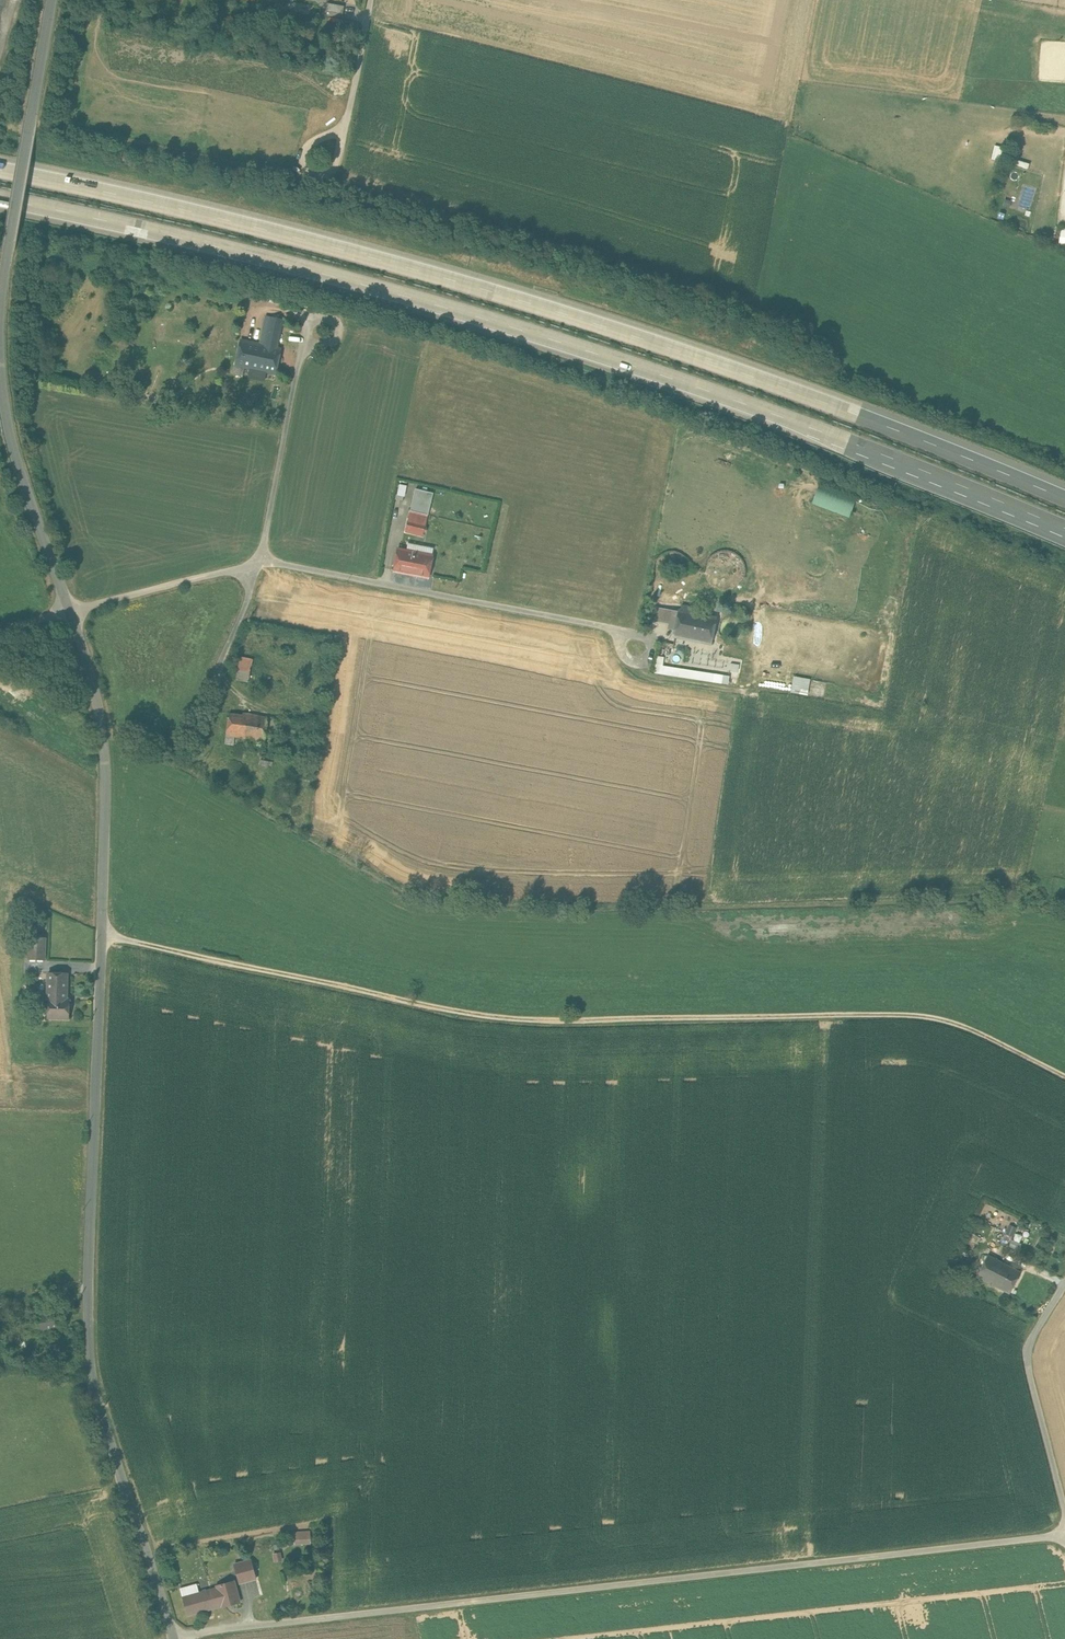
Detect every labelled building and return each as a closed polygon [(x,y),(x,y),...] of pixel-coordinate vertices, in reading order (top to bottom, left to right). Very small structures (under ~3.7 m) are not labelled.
[(271,291),(247,285),(245,295),(262,299),(262,300),(268,302),(271,291)] [(268,334),(263,333),(261,345),(242,341),(237,365),(245,367),(276,373),(281,349),(276,348),(282,320),(272,318),(268,334)] [(702,357),(704,351),(696,348),(698,343),(690,340),(688,346),(680,343),(678,348),(702,357)] [(245,367),(237,365),(235,374),(243,376),(245,367)] [(397,499),(405,500),(407,484),(399,483),(397,499)] [(433,493),(416,489),(411,511),(428,515),(433,493)] [(815,489),(811,504),(850,514),(854,499),(815,489)] [(428,515),(411,511),(406,532),(423,536),(428,515)] [(432,555),(399,549),(394,571),(428,577),(432,555)] [(655,607),(653,620),(677,625),(679,612),(655,607)] [(716,619),(679,612),(677,625),(675,635),(711,642),(716,619)] [(728,683),(729,674),(663,665),(665,656),(656,655),(654,672),(728,683)] [(253,659),(241,657),(237,680),(248,682),(253,659)] [(791,692),(809,693),(810,677),(792,676),(791,692)] [(243,715),(229,713),(229,717),(228,717),(228,718),(229,718),(226,735),(234,736),(254,739),(258,715),(244,713),(243,715)] [(268,717),(258,715),(254,739),(264,741),(268,717)] [(234,736),(226,735),(225,743),(233,744),(234,736)] [(46,937),(30,937),(29,960),(45,960),(46,937)] [(67,972),(49,972),(48,999),(47,1017),(70,1018),(70,999),(67,999),(67,972)] [(1021,1272),(988,1255),(977,1276),(1009,1293),(1021,1272)] [(69,1309),(56,1311),(59,1328),(72,1326),(69,1309)] [(38,1324),(25,1326),(26,1334),(39,1332),(38,1324)] [(310,1531),(294,1532),(295,1543),(310,1542),(310,1531)] [(251,1559),(234,1564),(240,1583),(256,1578),(251,1559)] [(234,1580),(217,1585),(217,1587),(211,1589),(216,1607),(222,1605),(222,1606),(240,1601),(234,1580)] [(197,1583),(180,1588),(188,1615),(216,1607),(211,1589),(199,1592),(197,1583)]
